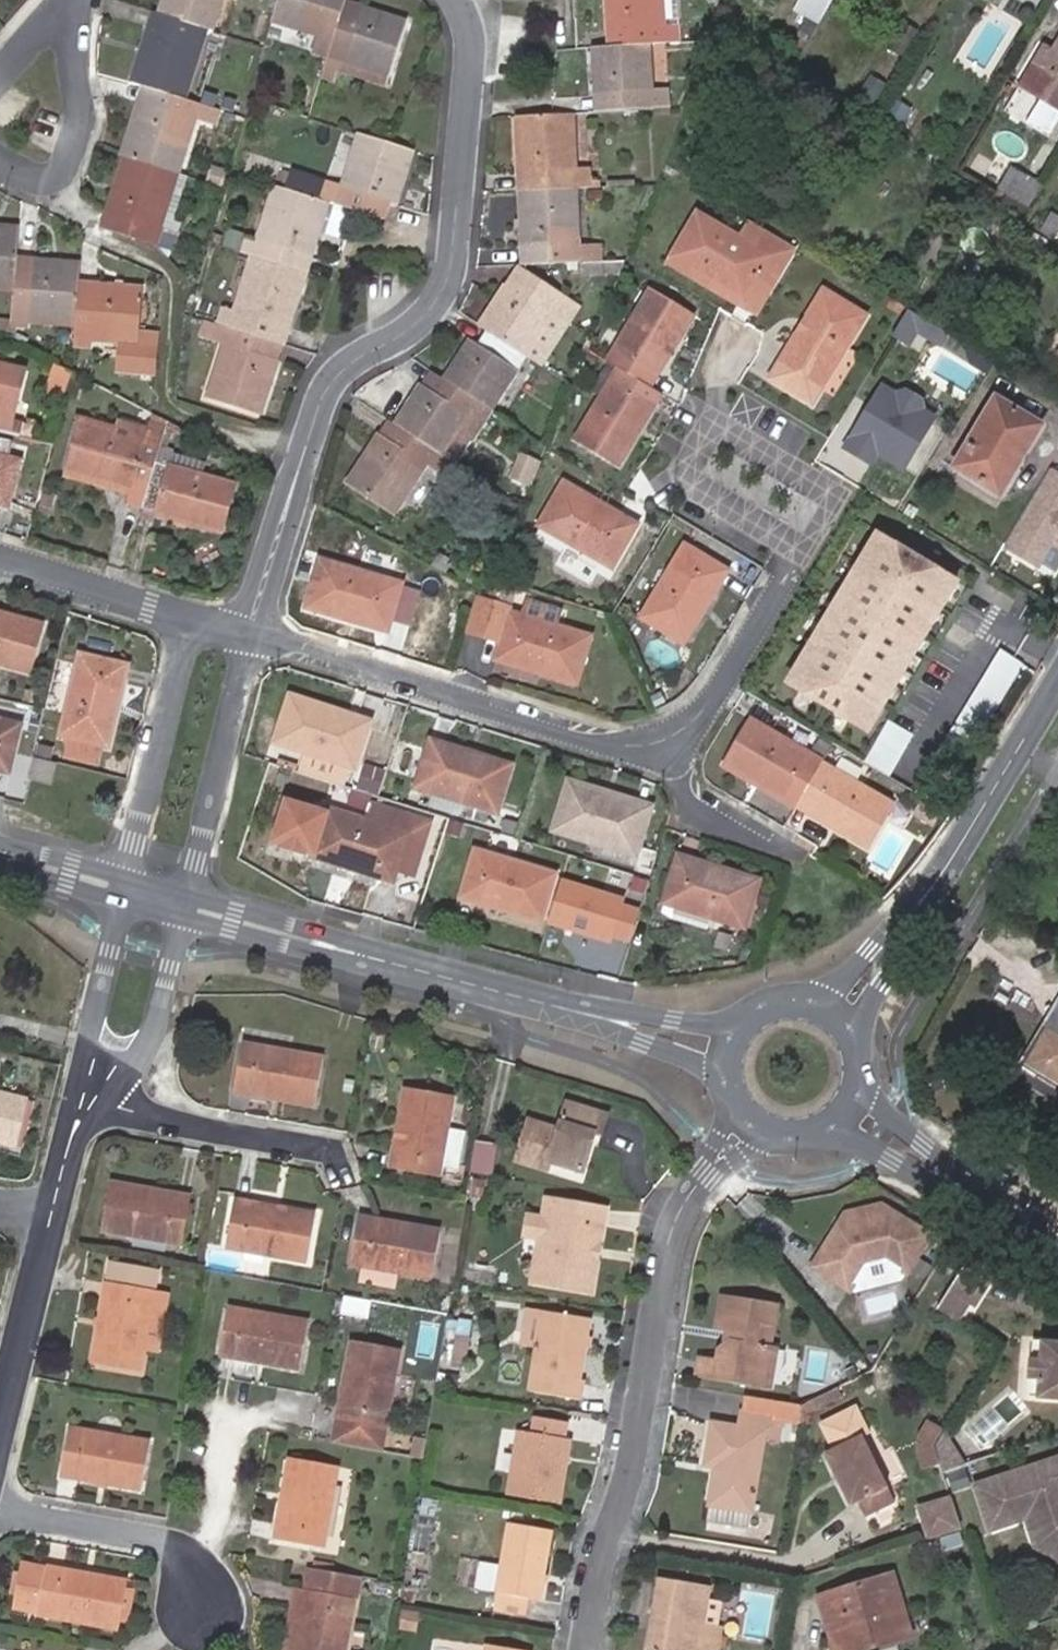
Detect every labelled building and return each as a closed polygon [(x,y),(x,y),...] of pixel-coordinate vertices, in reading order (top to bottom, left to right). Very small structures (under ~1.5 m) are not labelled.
[(208,29),(213,31),(223,0),(165,0),(161,14),(164,14),(208,29)] [(329,59),(343,12),(346,3),(347,0),(280,0),(273,23),(319,38),(314,54),(329,59)] [(679,44),(678,26),(664,27),(662,0),(606,0),(608,30),(617,30),(618,47),(649,46),(679,44)] [(793,9),(817,24),(831,0),(798,0),(793,9)] [(346,3),(343,12),(359,17),(362,8),(346,3)] [(391,78),(408,22),(362,8),(359,17),(343,12),(329,59),(391,78)] [(158,31),(164,14),(161,14),(155,12),(150,28),(158,31)] [(186,101),(208,29),(164,14),(158,31),(150,28),(133,84),(148,89),(158,92),(186,101)] [(918,32),(902,22),(886,48),(902,58),(918,32)] [(608,30),(609,48),(618,47),(617,30),(608,30)] [(1050,50),(1045,58),(1037,53),(1014,91),(1057,118),(1057,37),(1050,50)] [(1042,44),(1037,53),(1045,58),(1050,50),(1042,44)] [(605,113),(669,110),(668,89),(652,90),(649,46),(618,47),(609,48),(592,49),(594,95),(604,95),(605,113)] [(391,78),(329,59),(323,79),(335,83),(338,74),(387,89),(391,78)] [(779,97),(797,108),(804,98),(785,86),(779,97)] [(148,89),(144,104),(153,107),(158,92),(148,89)] [(127,158),(181,175),(203,107),(186,101),(158,92),(153,107),(144,104),(127,158)] [(276,99),(256,92),(254,101),(274,107),(276,99)] [(594,95),(595,114),(605,113),(604,95),(594,95)] [(912,111),(897,101),(888,115),(903,125),(912,111)] [(577,189),(592,188),(592,167),(576,167),(573,115),(517,118),(519,173),(527,173),(527,191),(577,189)] [(337,205),(381,219),(387,203),(396,206),(414,152),(360,135),(337,205)] [(172,234),(171,234),(163,230),(181,175),(127,158),(109,213),(117,216),(112,232),(159,247),(175,252),(180,236),(172,234)] [(212,166),(207,184),(221,189),(226,171),(212,166)] [(1042,186),(1011,167),(999,189),(1029,207),(1042,186)] [(172,234),(190,179),(181,175),(163,230),(171,234),(172,234)] [(240,253),(252,257),(298,272),(304,255),(313,259),(330,203),(274,185),(257,241),(245,237),(240,253)] [(580,263),(597,262),(596,245),(579,247),(577,189),(527,191),(520,191),(523,248),(532,248),(532,266),(580,263)] [(1053,212),(1045,228),(1057,237),(1057,215),(1053,212)] [(117,216),(109,213),(104,229),(112,232),(117,216)] [(754,246),(739,237),(698,213),(675,253),(748,296),(765,266),(780,275),(785,265),(794,250),(763,232),(754,246)] [(748,222),(739,237),(754,246),(763,232),(748,222)] [(15,291),(16,272),(20,230),(0,228),(0,289),(15,291)] [(748,296),(675,253),(670,263),(757,314),(780,275),(765,266),(748,296)] [(298,272),(308,274),(313,259),(304,255),(298,272)] [(252,257),(230,328),(276,342),(280,327),(290,330),(308,274),(298,272),(252,257)] [(15,291),(13,318),(77,324),(80,293),(80,283),(82,264),(35,261),(34,273),(16,272),(15,291)] [(618,276),(625,261),(597,262),(580,263),(582,278),(618,276)] [(518,267),(505,287),(511,292),(521,277),(524,271),(518,267)] [(479,326),(486,330),(526,355),(551,317),(563,324),(575,304),(524,271),(521,277),(511,292),(505,287),(479,326)] [(98,285),(80,283),(80,293),(97,295),(98,285)] [(77,324),(75,348),(91,350),(92,343),(121,346),(120,374),(157,378),(160,332),(142,331),(144,289),(98,285),(97,295),(80,293),(77,324)] [(610,361),(650,386),(692,316),(652,292),(610,361)] [(862,316),(824,293),(783,361),(822,385),(862,316)] [(526,355),(541,365),(566,326),(563,324),(551,317),(526,355)] [(0,320),(0,335),(11,340),(11,329),(12,321),(0,320)] [(276,342),(230,328),(206,320),(200,337),(225,345),(208,399),(263,416),(280,362),(271,360),(276,342)] [(31,338),(11,329),(11,340),(26,347),(31,338)] [(443,379),(492,410),(526,356),(486,330),(476,344),(469,339),(443,379)] [(285,345),(276,342),(271,360),(280,362),(285,345)] [(603,365),(586,355),(583,361),(599,370),(603,365)] [(661,392),(650,386),(610,361),(592,391),(602,396),(577,438),(619,462),(661,392)] [(73,370),(58,362),(49,398),(64,402),(73,370)] [(0,363),(0,432),(22,437),(24,429),(13,426),(26,375),(1,368),(2,364),(0,363)] [(430,372),(421,385),(428,390),(438,376),(430,372)] [(483,425),(492,410),(443,379),(438,376),(428,390),(421,385),(394,426),(441,456),(468,416),(483,425)] [(888,379),(849,450),(880,467),(885,457),(915,474),(949,412),(888,379)] [(1042,425),(995,398),(954,466),(983,484),(997,493),(1017,458),(1021,460),(1042,425)] [(69,469),(135,488),(132,497),(130,506),(143,509),(169,422),(155,414),(151,429),(146,446),(82,426),(76,425),(64,467),(69,469)] [(82,426),(146,446),(151,429),(138,426),(123,421),(120,429),(84,419),(82,426)] [(386,421),(378,434),(385,438),(393,425),(386,421)] [(175,425),(169,422),(143,509),(143,511),(156,515),(221,533),(235,487),(202,477),(206,463),(175,454),(176,450),(169,448),(175,425)] [(378,434),(346,484),(393,515),(428,462),(434,466),(441,456),(394,426),(393,425),(385,438),(378,434)] [(35,432),(24,429),(22,437),(34,440),(35,432)] [(0,443),(0,505),(9,507),(19,462),(7,459),(10,446),(0,443)] [(997,493),(983,484),(979,489),(1001,502),(1025,463),(1021,460),(1017,458),(997,493)] [(132,497),(135,488),(69,469),(67,478),(132,497)] [(1053,471),(1005,551),(1040,572),(1054,548),(1057,551),(1057,474),(1053,471)] [(636,525),(566,484),(542,528),(612,567),(636,525)] [(156,515),(143,511),(140,519),(154,524),(156,515)] [(962,583),(879,533),(787,684),(870,735),(962,583)] [(727,572),(687,547),(644,618),(683,643),(727,572)] [(439,553),(432,566),(447,575),(454,562),(439,553)] [(400,584),(322,561),(309,607),(386,630),(400,584)] [(418,618),(423,588),(410,586),(404,616),(418,618)] [(577,684),(586,651),(590,636),(557,627),(519,614),(520,608),(477,595),(466,636),(499,645),(496,661),(577,684)] [(520,608),(519,614),(557,627),(561,611),(522,599),(520,608)] [(29,672),(41,627),(0,615),(0,664),(29,672)] [(85,658),(81,657),(63,736),(72,738),(68,756),(97,763),(102,745),(109,747),(127,668),(100,661),(102,652),(88,649),(85,658)] [(1035,675),(999,653),(935,759),(970,781),(1035,675)] [(368,721),(293,697),(279,742),(354,765),(368,721)] [(915,736),(888,720),(863,762),(890,778),(915,736)] [(8,772),(19,725),(0,721),(0,770),(8,772)] [(891,805),(818,761),(780,739),(751,723),(726,765),(796,806),(798,803),(868,844),(891,805)] [(780,739),(818,761),(822,754),(798,739),(799,737),(786,729),(780,739)] [(510,766),(433,742),(420,786),(424,787),(418,807),(461,820),(467,800),(497,809),(510,766)] [(38,743),(34,758),(49,762),(52,747),(38,743)] [(49,762),(34,758),(29,781),(52,786),(57,764),(49,762)] [(311,772),(352,781),(355,769),(313,760),(311,772)] [(648,808),(572,785),(559,828),(635,851),(648,808)] [(934,829),(944,811),(938,807),(927,825),(934,829)] [(315,856),(370,873),(394,880),(415,813),(400,808),(394,830),(329,810),(315,856)] [(554,874),(477,852),(464,897),(541,919),(554,874)] [(758,881),(682,857),(668,902),(676,905),(672,919),(709,931),(713,917),(744,926),(758,881)] [(641,903),(646,885),(637,882),(631,900),(641,903)] [(1047,1028),(1057,1035),(1057,1010),(1047,1028)] [(1024,1066),(1057,1087),(1057,1035),(1047,1028),(1024,1066)] [(387,1036),(376,1033),(372,1048),(383,1051),(387,1036)] [(323,1058),(242,1043),(235,1091),(315,1105),(323,1058)] [(453,1096),(405,1087),(391,1168),(438,1177),(453,1096)] [(17,1147),(29,1100),(0,1093),(0,1142),(17,1147)] [(550,1161),(584,1171),(595,1134),(602,1136),(609,1112),(568,1100),(560,1130),(529,1121),(517,1160),(548,1169),(550,1161)] [(449,1173),(462,1176),(473,1131),(460,1128),(449,1173)] [(477,1171),(498,1173),(501,1143),(480,1141),(477,1171)] [(191,1199),(110,1185),(101,1230),(183,1244),(191,1199)] [(858,1196),(838,1226),(895,1211),(882,1203),(858,1196)] [(606,1209),(547,1199),(544,1217),(540,1240),(533,1282),(592,1293),(596,1270),(588,1259),(590,1250),(600,1242),(606,1209)] [(316,1215),(234,1200),(226,1247),(308,1262),(316,1215)] [(931,1234),(895,1211),(838,1226),(811,1267),(848,1292),(865,1267),(868,1264),(887,1258),(908,1272),(931,1234)] [(540,1240),(544,1217),(530,1215),(525,1238),(540,1240)] [(441,1232),(359,1216),(350,1263),(432,1278),(441,1232)] [(155,1292),(159,1272),(113,1264),(94,1362),(141,1370),(145,1347),(155,1292)] [(964,1265),(937,1309),(959,1322),(969,1307),(974,1310),(992,1283),(964,1265)] [(403,1287),(405,1276),(364,1268),(362,1279),(403,1287)] [(155,1292),(145,1347),(160,1350),(170,1295),(155,1292)] [(695,1378),(758,1389),(761,1377),(767,1375),(775,1376),(779,1349),(757,1345),(759,1329),(773,1331),(777,1307),(723,1298),(717,1335),(734,1338),(732,1345),(714,1354),(713,1361),(699,1358),(695,1378)] [(309,1322),(228,1308),(221,1356),(301,1369),(309,1322)] [(584,1382),(581,1381),(591,1321),(530,1311),(524,1349),(536,1352),(529,1394),(580,1402),(584,1382)] [(410,1328),(406,1353),(425,1356),(429,1332),(410,1328)] [(469,1338),(453,1335),(450,1362),(465,1365),(469,1338)] [(1040,1396),(1046,1339),(1036,1338),(1030,1395),(1040,1396)] [(1046,1339),(1040,1396),(1057,1398),(1057,1341),(1046,1339)] [(400,1350),(353,1341),(338,1422),(335,1445),(376,1452),(380,1430),(385,1431),(400,1350)] [(761,1377),(758,1389),(772,1391),(775,1376),(767,1375),(761,1377)] [(402,1378),(402,1399),(418,1399),(417,1377),(402,1378)] [(831,1403),(827,1394),(817,1399),(822,1408),(831,1403)] [(773,1404),(741,1399),(739,1409),(771,1415),(770,1422),(784,1424),(797,1426),(800,1408),(773,1404)] [(800,1408),(797,1426),(808,1426),(812,1413),(822,1408),(817,1399),(800,1408)] [(701,1468),(719,1471),(719,1477),(709,1475),(701,1523),(752,1532),(768,1436),(782,1438),(784,1424),(770,1422),(771,1415),(739,1409),(735,1431),(716,1428),(707,1426),(701,1468)] [(564,1439),(564,1438),(566,1425),(532,1420),(530,1434),(518,1432),(508,1495),(561,1504),(567,1463),(560,1462),(564,1439)] [(893,1502),(861,1441),(869,1437),(860,1420),(824,1439),(832,1454),(824,1458),(849,1509),(857,1505),(863,1518),(893,1502)] [(936,1445),(945,1431),(928,1420),(918,1436),(916,1452),(921,1470),(941,1463),(936,1445)] [(151,1441),(71,1427),(62,1476),(142,1489),(151,1441)] [(423,1460),(426,1439),(413,1437),(410,1458),(423,1460)] [(571,1440),(564,1439),(560,1462),(567,1463),(571,1440)] [(338,1467),(291,1459),(278,1539),(323,1547),(338,1467)] [(977,1485),(991,1529),(1028,1518),(1032,1532),(1047,1528),(1049,1536),(1057,1540),(1057,1459),(977,1485)] [(963,1531),(953,1499),(921,1510),(931,1541),(963,1531)] [(440,1503),(424,1500),(422,1516),(437,1519),(440,1503)] [(544,1604),(556,1535),(509,1526),(494,1612),(528,1618),(531,1602),(544,1604)] [(1047,1528),(1032,1532),(1037,1547),(1057,1558),(1057,1540),(1049,1536),(1047,1528)] [(934,1557),(930,1546),(917,1551),(920,1561),(934,1557)] [(23,1563),(15,1605),(39,1609),(39,1612),(120,1627),(128,1580),(48,1565),(47,1567),(23,1563)] [(360,1574),(313,1566),(309,1589),(298,1649),(346,1649),(360,1574)] [(856,1635),(880,1629),(884,1644),(911,1636),(892,1574),(814,1595),(831,1649),(860,1649),(856,1635)] [(708,1590),(658,1582),(651,1620),(658,1622),(655,1632),(649,1632),(646,1649),(717,1649),(721,1628),(702,1625),(708,1590)] [(309,1589),(297,1587),(286,1649),(298,1649),(309,1589)] [(418,1635),(422,1611),(398,1607),(394,1630),(418,1635)] [(860,1649),(884,1644),(880,1629),(856,1635),(860,1649)]
